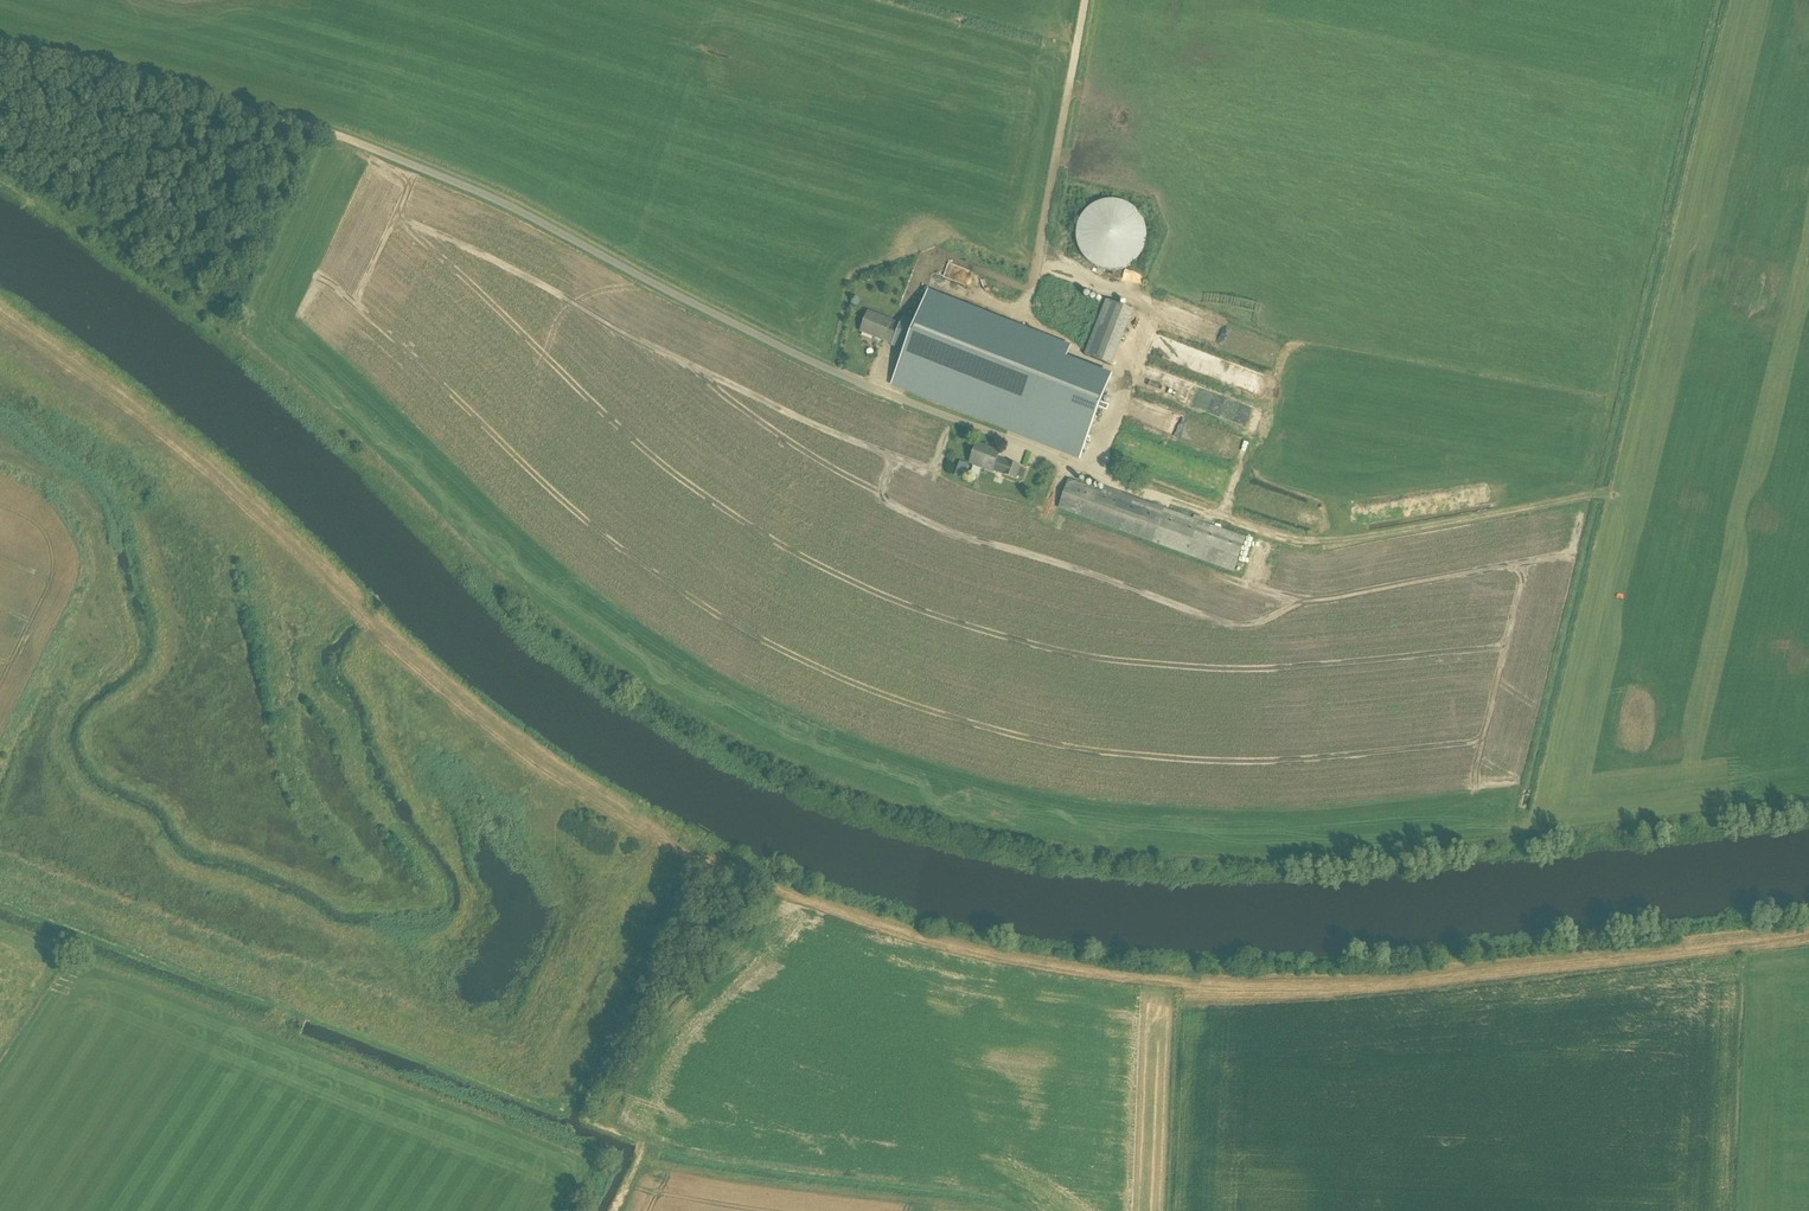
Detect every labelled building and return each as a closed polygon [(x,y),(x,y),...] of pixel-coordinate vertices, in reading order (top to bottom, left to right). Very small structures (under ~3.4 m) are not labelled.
[(1091,255),(1130,258),(1131,248),(1127,247),(1128,233),(1117,232),(1117,229),(1112,229),(1112,231),(1106,230),(1105,235),(1092,233),(1092,238),(1084,238),(1083,250),(1092,250),(1091,255)] [(903,317),(900,324),(898,331),(895,338),(893,344),(891,347),(904,352),(891,386),(1080,461),(1113,378),(1067,360),(1072,348),(928,291),(916,322),(903,317)] [(1120,364),(1138,309),(1126,305),(1108,361),(1120,364)] [(886,335),(895,338),(898,331),(889,327),(892,321),(869,312),(861,331),(884,340),(886,335)] [(1237,332),(1226,344),(1234,351),(1245,338),(1237,332)] [(1179,342),(1159,335),(1154,350),(1175,356),(1179,342)] [(1022,467),(998,458),(1000,452),(978,443),(971,463),(993,471),(1001,474),(1017,480),(1018,477),(1023,479),(1026,470),(1021,468),(1022,467)] [(1102,491),(1069,479),(1059,508),(1233,570),(1245,538),(1103,487),(1102,491)]
